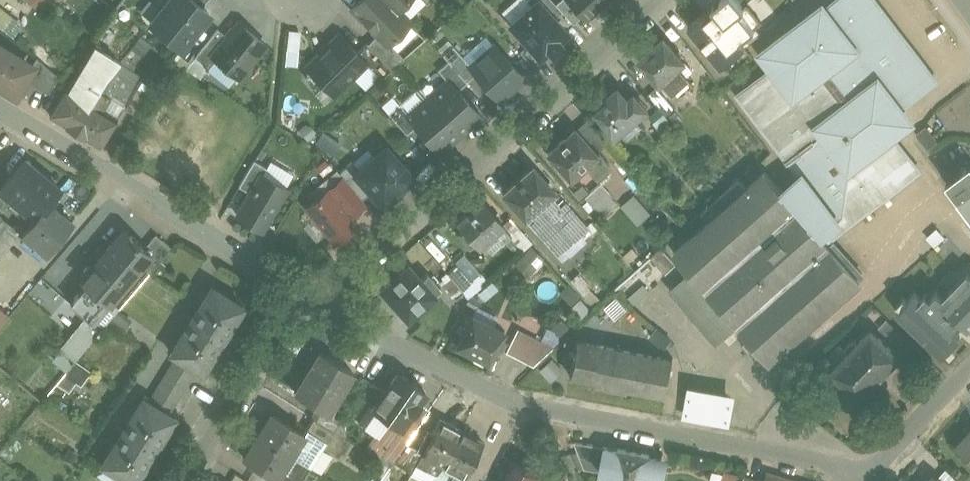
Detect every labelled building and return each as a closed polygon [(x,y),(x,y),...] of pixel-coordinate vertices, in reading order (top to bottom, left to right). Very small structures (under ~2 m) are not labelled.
[(87,11),(96,0),(74,0),(87,11)] [(198,0),(166,0),(151,19),(182,44),(209,10),(202,3),(198,0)] [(353,3),(379,29),(388,39),(389,39),(409,19),(396,6),(403,0),(356,0),(353,3)] [(510,21),(540,55),(567,32),(539,0),(534,0),(510,21)] [(573,0),(556,0),(573,19),(583,11),(573,0)] [(583,11),(586,14),(602,0),(573,0),(583,11)] [(728,18),(715,2),(690,23),(723,63),(748,42),(743,36),(764,18),(749,0),(728,18)] [(828,6),(826,4),(827,3),(825,1),(823,3),(806,17),(806,16),(803,18),(804,18),(787,31),(786,31),(784,33),(767,47),(766,46),(764,48),(766,50),(778,64),(743,90),(804,170),(785,187),(784,187),(827,236),(919,166),(892,131),(896,128),(903,107),(901,103),(931,80),(919,64),(923,60),(877,0),(836,0),(828,6)] [(228,33),(213,52),(216,55),(238,72),(265,40),(239,19),(228,33)] [(218,25),(195,53),(209,64),(216,55),(213,52),(228,33),(218,25)] [(300,30),(289,29),(288,45),(299,46),(300,30)] [(404,54),(389,39),(388,39),(379,29),(368,40),(393,65),(404,54)] [(326,42),(321,47),(321,50),(308,63),(310,65),(307,68),(307,75),(313,82),(320,81),(323,79),(334,89),(365,58),(366,58),(357,49),(340,32),(330,42),(326,42)] [(685,60),(664,35),(640,56),(661,81),(665,77),(674,88),(688,76),(679,65),(685,60)] [(368,40),(367,39),(357,49),(366,58),(365,58),(381,75),(393,65),(368,40)] [(0,41),(0,81),(16,91),(25,76),(32,65),(31,64),(20,56),(10,49),(11,48),(0,41)] [(119,57),(98,44),(73,86),(92,98),(106,75),(119,58),(119,57)] [(474,70),(498,97),(522,75),(498,48),(474,70)] [(59,71),(37,54),(31,64),(32,65),(25,76),(48,89),(59,71)] [(467,78),(449,57),(438,66),(448,77),(449,76),(457,86),(467,78)] [(106,75),(92,98),(75,127),(100,142),(117,113),(105,106),(112,94),(124,102),(142,73),(119,58),(106,75)] [(457,86),(449,76),(448,77),(428,94),(460,130),(480,112),(457,86)] [(73,86),(67,83),(50,112),(75,127),(92,98),(73,86)] [(635,91),(630,96),(620,85),(618,86),(617,84),(606,93),(607,97),(594,108),(615,133),(648,105),(635,91)] [(676,105),(658,84),(650,90),(668,111),(676,105)] [(148,91),(138,85),(126,106),(136,112),(148,91)] [(460,130),(428,94),(409,111),(408,112),(417,122),(439,147),(460,130)] [(409,111),(399,100),(389,109),(407,130),(417,122),(408,112),(409,111)] [(574,125),(547,148),(570,174),(584,161),(596,150),(595,149),(574,125)] [(360,166),(357,169),(373,187),(382,198),(411,173),(386,144),(360,166)] [(611,161),(598,147),(595,149),(596,150),(584,161),(596,174),(611,161)] [(24,155),(0,184),(0,186),(30,210),(34,214),(47,197),(47,198),(59,184),(24,155)] [(267,164),(254,156),(239,182),(251,189),(262,170),(263,170),(267,164)] [(360,166),(352,157),(340,168),(344,173),(363,196),(373,187),(357,169),(360,166)] [(948,177),(960,194),(969,186),(969,160),(948,177)] [(532,162),(502,189),(524,215),(531,209),(549,193),(555,188),(532,162)] [(741,174),(704,207),(712,216),(676,248),(772,357),(863,276),(827,236),(784,187),(785,187),(768,168),(767,168),(749,183),(741,174)] [(251,189),(238,211),(262,226),(286,184),(263,170),(262,170),(251,189)] [(363,196),(344,173),(328,186),(350,212),(365,199),(363,196)] [(618,198),(601,178),(586,192),(603,212),(618,198)] [(328,186),(307,204),(335,237),(357,220),(350,212),(328,186)] [(960,194),(969,206),(969,186),(960,194)] [(638,220),(652,209),(636,190),(623,200),(638,220)] [(561,193),(554,199),(549,193),(531,209),(537,216),(531,221),(556,249),(586,222),(561,193)] [(47,197),(34,214),(22,229),(46,248),(72,217),(47,198),(47,197)] [(501,221),(480,197),(454,220),(460,227),(455,232),(469,248),(475,242),(476,243),(478,242),(481,245),(485,242),(489,247),(508,230),(501,221)] [(22,218),(19,216),(13,222),(22,229),(34,214),(30,210),(22,218)] [(11,233),(0,223),(0,246),(11,233)] [(123,226),(94,260),(88,261),(83,268),(83,273),(82,275),(87,279),(70,298),(88,313),(104,294),(109,298),(141,261),(150,249),(144,244),(123,226)] [(171,243),(156,230),(144,244),(150,249),(141,261),(150,269),(171,243)] [(514,259),(528,271),(544,254),(530,241),(514,259)] [(678,260),(663,243),(653,252),(668,269),(678,260)] [(927,308),(924,305),(918,311),(952,344),(969,325),(969,261),(968,259),(961,266),(965,269),(927,308)] [(406,262),(378,288),(405,317),(439,287),(425,271),(419,277),(406,262)] [(578,269),(571,276),(591,300),(599,294),(578,269)] [(688,270),(671,287),(722,339),(739,323),(688,270)] [(566,281),(558,288),(579,311),(587,303),(566,281)] [(211,282),(171,347),(177,351),(196,363),(203,367),(242,301),(211,282)] [(615,313),(627,306),(619,294),(608,301),(615,313)] [(504,328),(473,311),(457,340),(488,357),(496,342),(501,345),(506,338),(500,335),(504,328)] [(552,343),(517,324),(505,347),(532,361),(552,343)] [(874,325),(861,338),(856,333),(847,343),(851,348),(834,365),(861,392),(901,351),(874,325)] [(944,352),(928,336),(920,344),(936,360),(944,352)] [(620,345),(575,337),(569,371),(598,376),(597,381),(613,384),(620,345)] [(674,356),(620,345),(613,384),(629,387),(630,383),(668,390),(674,356)] [(353,368),(321,348),(296,388),(320,403),(327,408),(328,407),(353,368)] [(196,363),(177,351),(165,370),(185,382),(196,363)] [(396,368),(373,403),(377,405),(374,409),(389,420),(392,416),(400,422),(424,387),(396,368)] [(179,391),(160,379),(149,397),(168,409),(179,391)] [(730,395),(694,388),(690,410),(726,416),(730,395)] [(142,393),(102,459),(134,479),(175,413),(168,409),(149,397),(142,393)] [(327,408),(320,403),(313,413),(332,425),(338,414),(328,407),(327,408)] [(305,429),(272,408),(258,430),(291,451),(304,431),(305,429)] [(332,425),(313,413),(306,425),(324,436),(332,425)] [(440,414),(416,460),(426,465),(432,455),(443,461),(461,426),(440,414)] [(354,438),(332,425),(324,436),(328,438),(324,444),(339,454),(345,453),(354,438)] [(461,426),(443,461),(454,467),(449,477),(457,480),(461,480),(483,437),(461,426)] [(291,451),(258,430),(244,453),(276,473),(277,473),(291,451)] [(395,430),(378,454),(391,461),(394,457),(407,438),(395,430)] [(960,440),(960,439),(959,440),(969,451),(969,430),(960,440)] [(318,441),(304,431),(291,451),(304,459),(309,461),(319,446),(318,441)] [(608,443),(577,437),(587,464),(603,467),(608,443)] [(418,446),(407,438),(394,457),(405,464),(418,446)] [(620,445),(608,443),(603,467),(615,469),(620,445)] [(620,444),(615,469),(613,480),(664,480),(669,455),(652,451),(652,450),(620,444)] [(277,473),(276,473),(274,476),(281,480),(297,480),(309,461),(304,459),(291,451),(277,473)] [(514,454),(507,468),(502,465),(498,473),(503,475),(500,480),(538,480),(544,470),(514,454)] [(236,468),(229,478),(234,480),(256,480),(236,468)] [(768,468),(765,478),(764,480),(811,480),(768,468)] [(928,480),(948,480),(937,471),(928,480)] [(746,472),(743,480),(764,480),(765,478),(746,472)]
